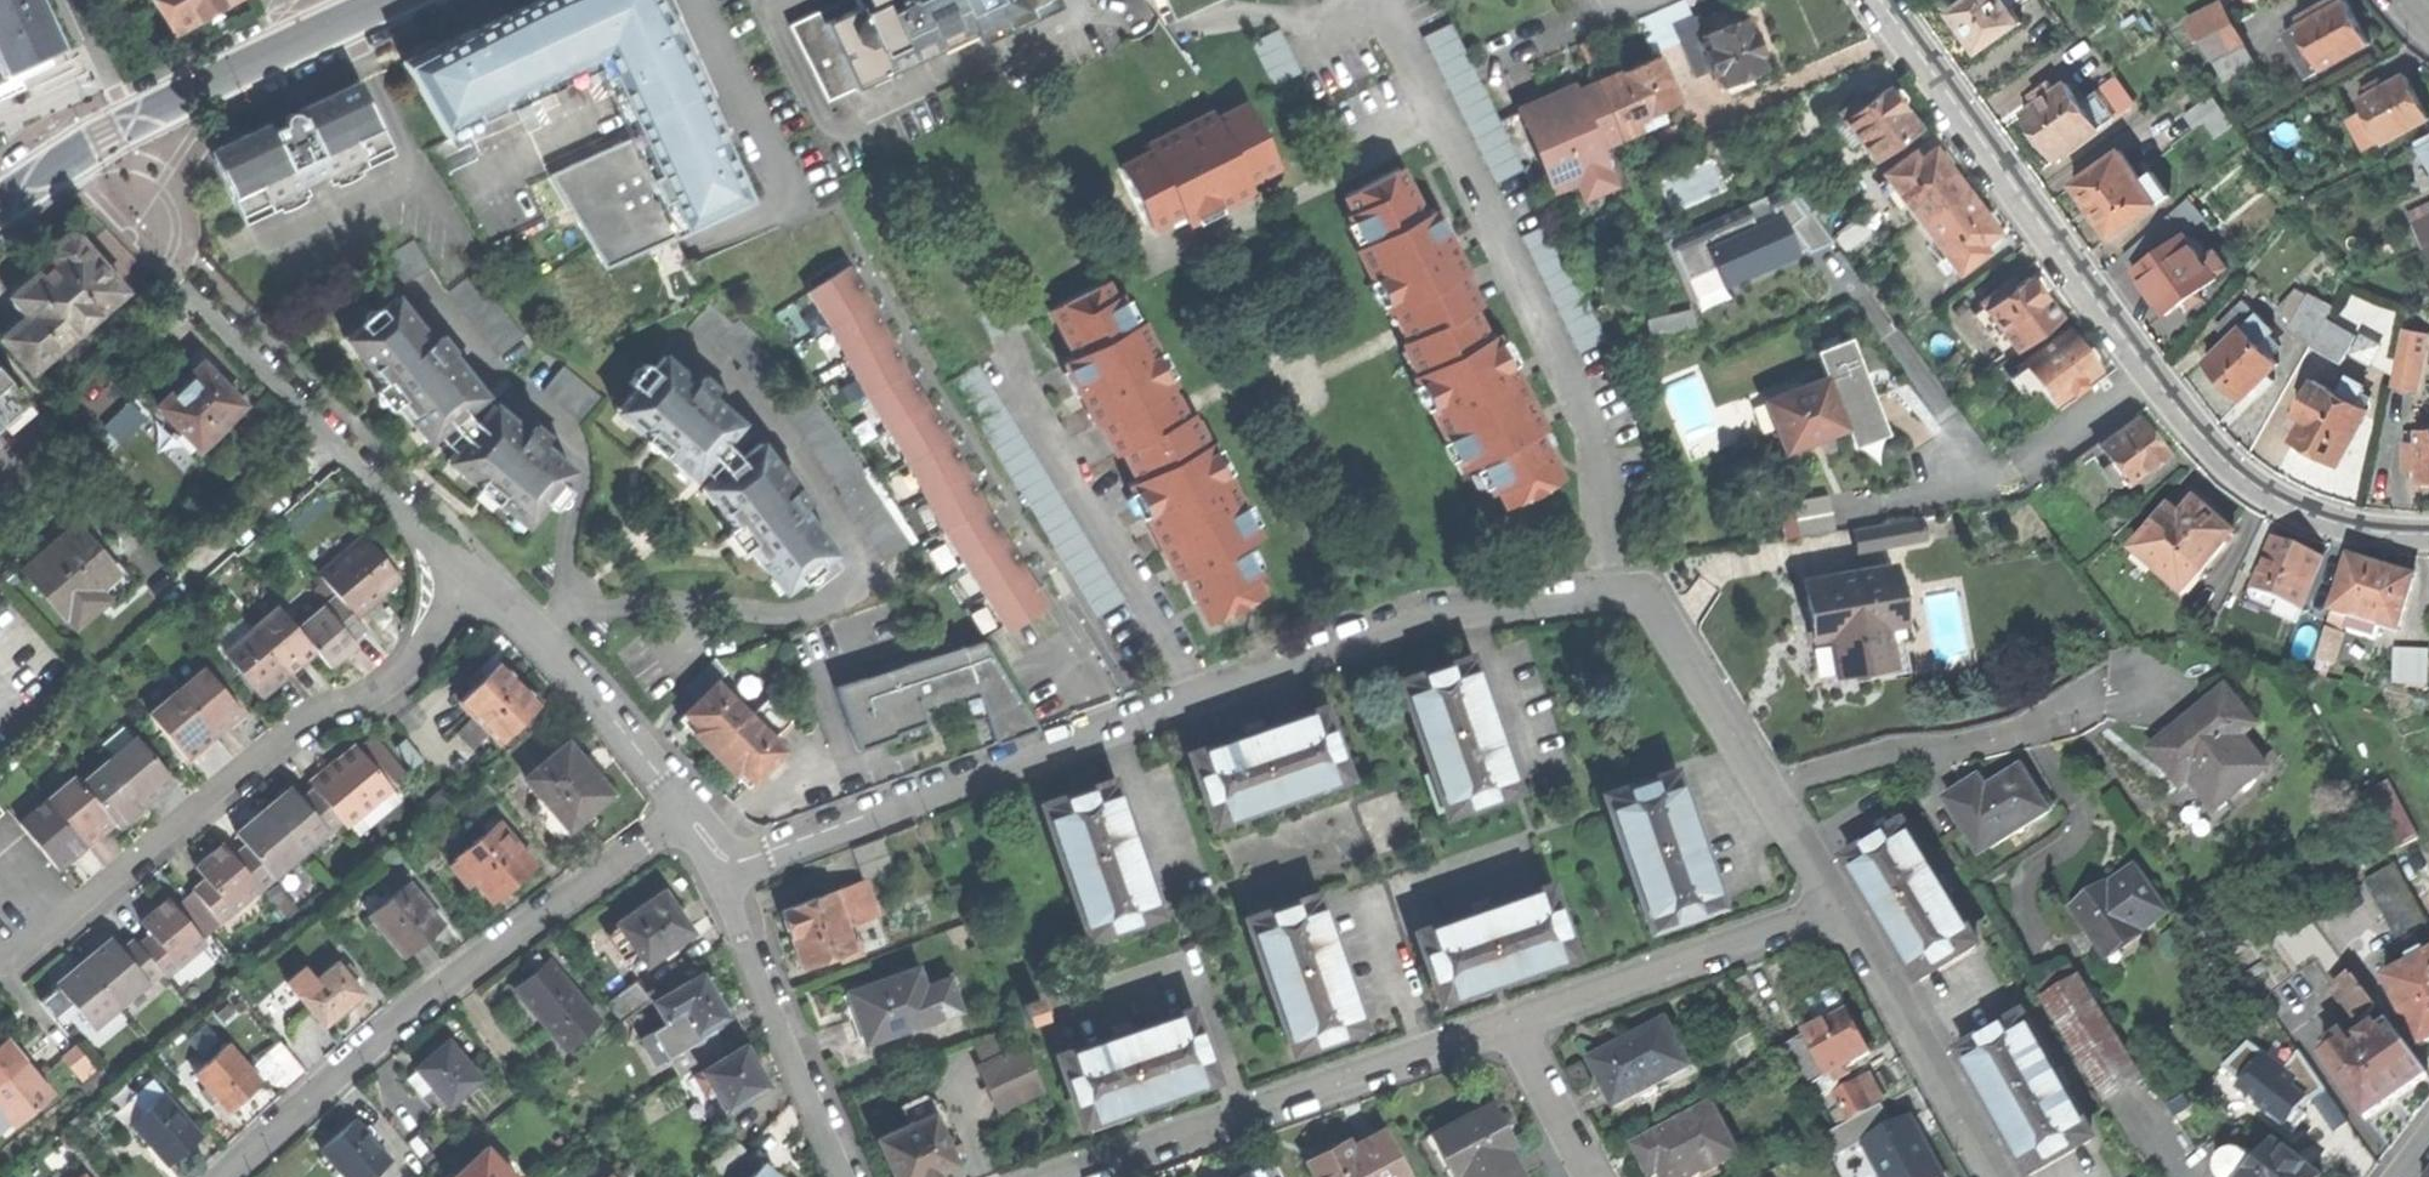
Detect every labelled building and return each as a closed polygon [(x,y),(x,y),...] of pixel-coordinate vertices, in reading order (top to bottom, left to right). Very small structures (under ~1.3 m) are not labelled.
[(41,0),(0,0),(0,54),(10,75),(65,49),(41,0)] [(175,36),(214,13),(236,0),(154,0),(175,36)] [(407,62),(449,137),(599,66),(611,93),(690,55),(675,24),(664,0),(540,0),(518,10),(453,40),(407,62)] [(794,34),(867,0),(840,0),(789,23),(794,34)] [(824,99),(970,32),(972,35),(1049,0),(867,0),(794,34),(824,99)] [(1711,65),(1702,43),(1706,41),(1704,35),(1699,36),(1685,0),(1681,0),(1665,6),(1675,30),(1692,72),(1711,65)] [(1981,53),(2022,23),(2013,11),(2005,0),(1972,0),(1952,14),(1967,34),(1981,53)] [(2013,11),(2028,0),(2005,0),(2013,11)] [(2324,69),(2371,42),(2359,20),(2348,0),(2347,0),(2300,27),(2312,48),(2324,69)] [(2202,41),(2207,39),(2234,23),(2223,4),(2191,22),(2202,41)] [(1720,72),(1725,85),(1766,68),(1761,56),(1764,54),(1760,44),(1754,30),(1751,31),(1746,18),(1704,35),(1706,41),(1702,43),(1711,65),(1715,74),(1720,72)] [(1451,19),(1421,34),(1429,50),(1459,35),(1451,19)] [(2207,39),(2229,77),(2256,62),(2234,23),(2207,39)] [(1248,40),(1270,84),(1299,69),(1278,25),(1248,40)] [(2300,54),(2312,48),(2300,27),(2288,33),(2300,54)] [(1466,50),(1459,35),(1429,50),(1436,64),(1466,50)] [(1474,65),(1466,50),(1436,64),(1444,80),(1474,65)] [(13,80),(10,75),(0,54),(0,86),(13,80)] [(690,55),(611,93),(619,110),(628,131),(709,94),(700,75),(690,55)] [(1659,56),(1595,83),(1597,86),(1608,113),(1630,103),(1637,119),(1658,111),(1679,102),(1659,56)] [(1481,80),(1474,65),(1444,80),(1451,94),(1481,80)] [(2387,142),(2428,119),(2428,111),(2420,94),(2407,72),(2362,98),(2374,120),(2384,139),(2387,142)] [(1488,94),(1481,80),(1451,94),(1458,108),(1488,94)] [(2114,81),(2099,92),(2117,117),(2132,106),(2114,81)] [(227,183),(246,224),(308,196),(304,187),(326,176),(330,186),(395,156),(361,82),(301,110),(305,118),(302,119),(300,116),(297,114),(291,114),(286,117),(284,122),(284,127),(286,131),(276,136),(274,132),(271,125),(243,138),(244,140),(235,146),(229,153),(226,163),(225,171),(227,183)] [(2042,137),(2058,160),(2102,128),(2084,103),(2068,82),(2057,90),(2035,107),(2025,114),(2042,137)] [(2028,98),(2035,107),(2057,90),(2051,82),(2028,98)] [(1597,147),(1619,138),(1608,113),(1597,86),(1550,105),(1547,99),(1520,110),(1552,184),(1573,175),(1583,199),(1614,186),(1605,165),(1597,147)] [(1862,141),(1878,162),(1922,129),(1912,116),(1905,107),(1908,105),(1908,99),(1901,89),(1893,88),(1892,90),(1890,87),(1873,99),(1868,92),(1840,113),(1845,119),(1862,141)] [(2099,92),(2084,103),(2102,128),(2117,117),(2099,92)] [(709,94),(628,131),(675,235),(756,198),(709,94)] [(1495,108),(1488,94),(1458,108),(1465,123),(1495,108)] [(2189,116),(2198,129),(2210,121),(2227,109),(2218,96),(2189,116)] [(1120,165),(1150,223),(1179,209),(1181,212),(1194,205),(1197,199),(1194,193),(1207,187),(1216,203),(1247,187),(1242,177),(1272,162),(1242,103),(1212,118),(1209,111),(1146,143),(1150,150),(1120,165)] [(1641,128),(1637,119),(1630,103),(1608,113),(1619,138),(1641,128)] [(1502,123),(1495,108),(1465,123),(1472,138),(1502,123)] [(2239,127),(2227,109),(2210,121),(2222,139),(2239,127)] [(1662,120),(1658,111),(1637,119),(1641,128),(1652,124),(1662,120)] [(1854,147),(1862,141),(1845,119),(1837,126),(1854,147)] [(2372,146),(2384,139),(2374,120),(2361,127),(2372,146)] [(1509,138),(1502,123),(1472,138),(1479,153),(1509,138)] [(278,130),(274,132),(276,136),(286,131),(284,127),(278,130)] [(610,264),(675,235),(628,131),(551,167),(597,242),(610,264)] [(1517,153),(1509,138),(1479,153),(1487,168),(1517,153)] [(1885,174),(1922,224),(1968,189),(1951,168),(1954,161),(1950,156),(1946,150),(1938,152),(1935,148),(1927,154),(1921,147),(1885,174)] [(2125,150),(2077,185),(2095,211),(2114,237),(2173,195),(2157,172),(2146,180),(2125,150)] [(1523,167),(1517,153),(1487,168),(1493,181),(1523,167)] [(1395,167),(1344,193),(1352,209),(1347,212),(1363,242),(1356,246),(1388,309),(1393,307),(1400,321),(1466,288),(1458,272),(1461,270),(1452,252),(1443,256),(1436,243),(1440,241),(1437,236),(1434,230),(1440,227),(1434,216),(1430,208),(1418,214),(1395,167)] [(1798,190),(1811,208),(1822,200),(1809,183),(1798,190)] [(1192,215),(1216,203),(1207,187),(1194,193),(1197,199),(1194,205),(1181,212),(1184,219),(1192,215)] [(1985,212),(1968,189),(1922,224),(1960,273),(1997,245),(1992,239),(2000,233),(1997,228),(2000,222),(1996,217),(1991,211),(1985,212)] [(2192,197),(2174,214),(2188,234),(2208,218),(2192,197)] [(1220,210),(1216,203),(1192,215),(1196,223),(1207,217),(1220,210)] [(1783,208),(1706,245),(1728,291),(1805,254),(1783,208)] [(2416,224),(2428,218),(2428,209),(2412,217),(2416,224)] [(1440,212),(1434,216),(1440,227),(1446,239),(1452,236),(1447,225),(1440,212)] [(2127,255),(2138,269),(2188,234),(2174,214),(2127,255)] [(2426,246),(2428,244),(2428,218),(2416,224),(2426,246)] [(1446,239),(1440,227),(1434,230),(1437,236),(1440,241),(1436,243),(1443,256),(1452,252),(1446,239)] [(2005,239),(2000,233),(1992,239),(1997,245),(2005,239)] [(2153,290),(2171,315),(2192,300),(2203,292),(2221,280),(2219,277),(2207,260),(2188,234),(2138,269),(2153,290)] [(683,250),(675,235),(610,264),(597,242),(544,276),(589,353),(639,328),(722,288),(708,257),(691,265),(683,250)] [(11,351),(32,375),(127,293),(78,237),(72,236),(67,236),(52,249),(51,256),(54,261),(37,276),(15,295),(15,302),(27,317),(12,330),(15,333),(11,337),(18,345),(11,351)] [(414,240),(400,247),(416,276),(430,268),(414,240)] [(386,256),(402,284),(416,276),(400,247),(386,256)] [(1570,263),(1563,248),(1534,262),(1541,277),(1570,263)] [(2220,251),(2207,260),(2219,277),(2232,267),(2220,251)] [(810,289),(834,325),(875,299),(851,263),(810,289)] [(1578,277),(1570,263),(1541,277),(1548,292),(1578,277)] [(473,276),(448,297),(458,310),(484,289),(473,276)] [(1987,307),(2019,352),(2065,319),(2048,296),(2054,292),(2049,286),(2042,276),(2035,280),(2033,277),(2016,290),(2010,282),(1983,302),(1987,307)] [(1585,292),(1578,277),(1548,292),(1555,306),(1585,292)] [(1103,281),(1051,306),(1075,353),(1063,359),(1068,368),(1073,379),(1079,376),(1083,384),(1090,386),(1096,398),(1086,404),(1095,423),(1100,420),(1110,441),(1114,449),(1121,446),(1180,417),(1176,408),(1165,386),(1169,384),(1163,371),(1155,354),(1138,321),(1131,325),(1128,320),(1119,301),(1116,296),(1112,298),(1103,281)] [(1470,296),(1466,288),(1400,321),(1404,328),(1407,336),(1467,306),(1473,303),(1470,296)] [(495,302),(484,289),(458,310),(469,323),(495,302)] [(1592,307),(1585,292),(1555,306),(1563,321),(1592,307)] [(2208,299),(2203,292),(2192,300),(2197,307),(2208,299)] [(2388,334),(2397,310),(2354,294),(2345,317),(2388,334)] [(1127,297),(1119,301),(1128,320),(1136,316),(1127,297)] [(2295,330),(2317,343),(2330,320),(2335,311),(2313,298),(2295,330)] [(834,325),(870,396),(911,370),(875,299),(834,325)] [(368,349),(358,356),(392,398),(419,431),(429,424),(440,438),(455,426),(470,414),(489,399),(450,352),(451,348),(451,345),(447,341),(442,340),(439,340),(433,345),(397,301),(356,334),(368,349)] [(505,316),(495,302),(469,323),(480,337),(505,316)] [(2222,325),(2235,338),(2247,327),(2256,318),(2242,304),(2222,325)] [(1483,338),(1467,306),(1407,336),(1401,339),(1417,371),(1413,374),(1443,433),(1514,398),(1506,382),(1502,384),(1500,381),(1494,384),(1489,373),(1499,368),(1507,365),(1495,342),(1491,334),(1483,338)] [(1599,322),(1592,307),(1563,321),(1569,336),(1599,322)] [(2011,357),(2019,352),(1987,307),(1979,313),(2011,357)] [(514,327),(505,316),(480,337),(489,348),(514,327)] [(2256,318),(2247,327),(2264,344),(2273,335),(2256,318)] [(2360,337),(2330,320),(2317,343),(2314,348),(2344,366),(2360,337)] [(1606,336),(1599,322),(1569,336),(1577,350),(1606,336)] [(524,339),(514,327),(489,348),(499,360),(524,339)] [(2235,338),(2210,363),(2226,379),(2246,399),(2259,386),(2272,373),(2282,363),(2264,344),(2247,327),(2235,338)] [(2072,328),(2020,366),(2037,389),(2043,385),(2056,404),(2073,391),(2075,394),(2089,384),(2086,381),(2102,370),(2100,367),(2102,366),(2103,357),(2096,348),(2088,346),(2086,347),(2080,340),(2072,328)] [(1,339),(11,351),(18,345),(11,337),(15,333),(12,330),(1,339)] [(2422,393),(2428,358),(2428,337),(2407,333),(2397,388),(2422,393)] [(346,342),(358,356),(368,349),(356,334),(346,342)] [(1502,338),(1495,342),(1507,365),(1513,362),(1508,350),(1502,338)] [(1817,352),(1827,378),(1847,430),(1851,441),(1883,429),(1886,436),(1888,435),(1877,406),(1851,339),(1817,352)] [(1160,352),(1155,354),(1163,371),(1169,368),(1160,352)] [(635,392),(624,407),(636,416),(627,427),(646,442),(655,432),(667,443),(659,453),(680,469),(687,460),(700,470),(713,454),(725,439),(740,420),(708,394),(711,390),(711,387),(710,384),(706,380),(701,379),(697,380),(695,383),(663,357),(651,372),(643,365),(627,385),(635,392)] [(157,407),(197,449),(241,407),(218,382),(202,365),(157,407)] [(1532,416),(1507,365),(1499,368),(1506,382),(1514,398),(1521,411),(1517,418),(1524,432),(1530,429),(1537,426),(1532,416)] [(565,367),(544,393),(556,403),(577,377),(565,367)] [(1074,396),(1080,393),(1073,379),(1068,368),(1062,372),(1068,384),(1074,396)] [(1506,382),(1499,368),(1489,373),(1494,384),(1500,381),(1502,384),(1506,382)] [(870,396),(912,461),(954,435),(911,370),(870,396)] [(6,411),(14,405),(23,398),(0,372),(0,404),(6,411)] [(2279,380),(2272,373),(2259,386),(2266,394),(2279,380)] [(1080,393),(1086,404),(1096,398),(1090,386),(1083,384),(1079,376),(1073,379),(1080,393)] [(2354,376),(2345,394),(2361,403),(2370,385),(2354,376)] [(590,387),(577,377),(556,403),(569,413),(590,387)] [(1776,428),(1786,454),(1847,430),(1827,378),(1766,402),(1767,405),(1776,428)] [(2297,420),(2306,425),(2328,385),(2319,380),(2297,420)] [(2092,389),(2089,384),(2075,394),(2079,399),(2092,389)] [(2317,452),(2343,466),(2373,410),(2361,403),(2345,394),(2328,385),(2306,425),(2297,441),(2317,452)] [(603,398),(590,387),(569,413),(582,424),(603,398)] [(1521,411),(1514,398),(1443,433),(1459,466),(1475,458),(1490,489),(1496,486),(1504,502),(1555,477),(1543,455),(1530,429),(1524,432),(1517,418),(1521,411)] [(121,442),(148,416),(131,399),(105,425),(121,442)] [(976,421),(985,435),(1013,418),(1004,403),(976,421)] [(1759,435),(1776,428),(1767,405),(1750,412),(1759,435)] [(575,473),(543,445),(546,441),(546,437),(543,431),(537,429),(533,430),(530,434),(498,407),(481,426),(469,440),(458,454),(471,465),(463,474),(482,490),(490,480),(503,492),(495,501),(514,518),(522,508),(536,520),(549,505),(556,511),(571,492),(564,486),(575,473)] [(615,417),(627,427),(636,416),(624,407),(615,417)] [(481,426),(470,414),(455,426),(469,440),(481,426)] [(1186,414),(1180,417),(1121,446),(1138,478),(1130,482),(1134,491),(1145,514),(1162,505),(1168,516),(1158,521),(1167,540),(1238,504),(1207,441),(1201,444),(1186,414)] [(985,435),(993,449),(1021,431),(1013,418),(985,435)] [(2111,464),(2126,484),(2142,472),(2166,455),(2151,435),(2138,418),(2099,447),(2111,464)] [(431,445),(440,438),(429,424),(419,431),(431,445)] [(1537,426),(1530,429),(1543,455),(1550,451),(1537,426)] [(1854,448),(1886,436),(1883,429),(1851,441),(1854,448)] [(993,449),(1002,462),(1030,445),(1021,431),(993,449)] [(653,448),(659,453),(667,443),(655,432),(646,442),(653,448)] [(912,461),(947,531),(988,505),(954,435),(912,461)] [(725,439),(713,454),(725,467),(740,456),(725,439)] [(722,493),(712,500),(739,537),(768,577),(778,570),(789,585),(833,553),(799,507),(804,504),(805,501),(806,497),(805,494),(801,491),(797,491),(795,492),(759,442),(740,456),(725,467),(711,477),(722,493)] [(2411,468),(2425,468),(2425,442),(2410,442),(2411,468)] [(1002,462),(1010,477),(1038,460),(1030,445),(1002,462)] [(450,463),(463,474),(471,465),(458,454),(450,463)] [(692,479),(700,470),(687,460),(680,469),(692,479)] [(1010,477),(1019,490),(1047,473),(1038,460),(1010,477)] [(2116,491),(2126,484),(2111,464),(2102,471),(2116,491)] [(2147,480),(2142,472),(2126,484),(2132,492),(2147,480)] [(1019,490),(1028,505),(1056,488),(1047,473),(1019,490)] [(701,484),(712,500),(722,493),(711,477),(701,484)] [(487,495),(495,501),(503,492),(490,480),(482,490),(487,495)] [(1028,505),(1036,518),(1064,501),(1056,488),(1028,505)] [(1139,517),(1145,514),(1134,491),(1127,494),(1133,505),(1139,517)] [(2133,555),(2183,597),(2234,536),(2216,521),(2221,516),(2209,507),(2194,494),(2174,517),(2169,512),(2133,555)] [(1831,496),(1795,502),(1801,537),(1837,531),(1831,496)] [(1036,518),(1045,533),(1073,515),(1064,501),(1036,518)] [(1253,535),(1238,504),(1167,540),(1174,553),(1183,555),(1189,568),(1183,571),(1197,600),(1206,618),(1257,593),(1248,576),(1253,573),(1238,543),(1253,535)] [(947,531),(1010,630),(1051,604),(988,505),(947,531)] [(1190,603),(1197,600),(1183,571),(1174,553),(1167,540),(1158,521),(1168,516),(1162,505),(1145,514),(1175,573),(1190,603)] [(528,529),(536,520),(522,508),(514,518),(528,529)] [(1045,533),(1054,547),(1082,529),(1073,515),(1045,533)] [(1852,530),(1856,555),(1925,543),(1921,518),(1852,530)] [(42,592),(77,632),(101,611),(90,598),(116,575),(96,553),(75,529),(25,572),(32,580),(42,592)] [(1054,547),(1062,560),(1090,543),(1082,529),(1054,547)] [(328,585),(354,617),(382,594),(386,590),(401,578),(369,539),(322,578),(328,585)] [(2275,541),(2254,592),(2285,605),(2301,612),(2323,561),(2299,551),(2275,541)] [(1062,560),(1071,575),(1099,557),(1090,543),(1062,560)] [(104,546),(96,553),(116,575),(90,598),(101,611),(135,582),(124,569),(104,546)] [(1174,553),(1183,571),(1189,568),(1183,555),(1174,553)] [(1071,575),(1080,589),(1108,572),(1099,557),(1071,575)] [(2371,569),(2349,562),(2333,614),(2346,618),(2352,620),(2376,627),(2379,628),(2395,575),(2371,569)] [(1893,568),(1803,583),(1808,612),(1811,630),(1829,627),(1831,638),(1837,676),(1894,667),(1887,628),(1903,626),(1893,568)] [(779,592),(789,585),(778,570),(768,577),(779,592)] [(1080,589),(1088,602),(1116,584),(1108,572),(1080,589)] [(2412,581),(2395,575),(2379,628),(2397,633),(2412,581)] [(35,598),(42,592),(32,580),(25,587),(35,598)] [(1088,602),(1097,616),(1125,599),(1116,584),(1088,602)] [(365,630),(358,622),(354,617),(328,585),(288,618),(317,653),(331,669),(345,657),(358,646),(353,640),(365,630)] [(386,599),(382,594),(354,617),(358,622),(386,599)] [(2297,623),(2301,612),(2285,605),(2281,616),(2297,623)] [(303,664),(317,653),(288,618),(279,607),(252,630),(290,675),(303,664)] [(2331,667),(2346,618),(2333,614),(2330,613),(2316,662),(2331,667)] [(2373,639),(2376,627),(2352,620),(2348,631),(2373,639)] [(1813,641),(1831,638),(1829,627),(1811,630),(1813,641)] [(277,685),(290,675),(252,630),(225,652),(262,698),(277,685)] [(837,688),(858,749),(925,727),(915,698),(973,679),(985,714),(1018,701),(979,640),(837,688)] [(363,651),(358,646),(345,657),(349,662),(356,657),(363,651)] [(2394,686),(2428,686),(2428,650),(2394,651),(2394,686)] [(690,684),(703,697),(717,683),(729,671),(717,656),(690,684)] [(1447,813),(1515,789),(1470,658),(1433,671),(1401,682),(1447,813)] [(459,705),(500,745),(540,705),(519,685),(499,665),(459,705)] [(179,691),(216,736),(231,724),(243,714),(206,669),(179,691)] [(699,736),(714,752),(750,716),(717,683),(681,719),(690,727),(699,736)] [(280,688),(277,685),(262,698),(265,701),(274,693),(280,688)] [(187,760),(216,736),(179,691),(150,715),(187,760)] [(2227,693),(2213,705),(2241,739),(2255,727),(2227,693)] [(770,697),(750,716),(773,739),(793,720),(770,697)] [(983,715),(995,744),(1032,730),(1020,701),(1018,701),(985,714),(983,715)] [(2153,753),(2182,788),(2191,781),(2216,812),(2267,771),(2241,739),(2213,705),(2184,728),(2153,753)] [(1214,823),(1345,777),(1322,709),(1250,734),(1190,755),(1214,823)] [(731,768),(748,786),(784,750),(773,739),(750,716),(714,752),(731,768)] [(160,795),(177,781),(140,736),(110,761),(147,806),(160,795)] [(220,741),(216,736),(187,760),(191,765),(206,753),(220,741)] [(396,749),(414,771),(423,763),(405,742),(396,749)] [(546,805),(568,831),(589,813),(610,795),(595,777),(598,775),(591,767),(586,760),(583,763),(567,744),(525,779),(546,805)] [(313,789),(314,790),(345,826),(391,787),(359,750),(341,766),(313,789)] [(135,816),(147,806),(110,761),(84,782),(116,821),(121,827),(135,816)] [(308,784),(313,789),(341,766),(336,761),(323,772),(308,784)] [(1945,804),(1980,858),(2048,814),(2020,772),(1993,789),(1975,801),(1967,789),(1945,804)] [(1612,794),(1657,925),(1718,904),(1696,839),(1674,773),(1612,794)] [(99,835),(116,821),(84,782),(78,775),(48,800),(86,846),(99,835)] [(2393,780),(2368,792),(2398,851),(2422,838),(2393,780)] [(1043,806),(1088,936),(1155,913),(1110,783),(1075,795),(1043,806)] [(281,798),(265,812),(309,864),(349,831),(345,826),(314,790),(304,799),(294,787),(281,798)] [(402,800),(391,787),(345,826),(349,831),(356,839),(402,800)] [(74,856),(86,846),(48,800),(22,821),(60,867),(74,856)] [(597,822),(589,813),(568,831),(546,805),(535,815),(564,850),(597,822)] [(208,880),(196,890),(229,928),(231,931),(309,864),(265,812),(249,825),(239,834),(249,846),(237,856),(227,843),(211,857),(198,868),(208,880)] [(449,867),(468,890),(476,883),(492,903),(513,886),(535,867),(498,823),(455,860),(456,861),(449,867)] [(1883,925),(1917,983),(1973,950),(1904,832),(1848,865),(1883,925)] [(851,849),(862,881),(892,870),(881,838),(851,849)] [(2367,881),(2399,942),(2428,926),(2396,866),(2367,881)] [(2075,914),(2106,957),(2166,915),(2138,875),(2119,888),(2117,885),(2103,894),(2075,914)] [(862,881),(831,894),(843,928),(874,916),(862,881)] [(485,909),(492,903),(476,883),(468,890),(485,909)] [(370,916),(406,958),(424,943),(444,926),(408,884),(370,916)] [(1418,933),(1441,999),(1506,977),(1572,955),(1549,889),(1418,933)] [(196,890),(177,906),(210,945),(229,928),(196,890)] [(792,946),(801,970),(837,956),(840,963),(862,955),(856,941),(849,943),(843,928),(831,894),(780,913),(792,946)] [(676,914),(662,895),(617,926),(619,929),(606,938),(615,951),(628,942),(646,968),(691,936),(676,914)] [(1248,921),(1293,1051),(1326,1040),(1360,1028),(1315,897),(1248,921)] [(153,934),(141,943),(165,971),(169,977),(210,945),(177,906),(171,898),(155,911),(143,922),(153,934)] [(99,950),(84,962),(122,1007),(152,981),(124,949),(115,937),(99,950)] [(137,938),(124,949),(152,981),(165,971),(141,943),(137,938)] [(2421,1048),(2428,1043),(2428,960),(2386,983),(2421,1048)] [(59,985),(97,1029),(122,1007),(84,962),(71,974),(59,985)] [(515,992),(565,1053),(601,1023),(551,963),(530,980),(515,992)] [(348,964),(341,970),(352,983),(359,977),(348,964)] [(288,984),(325,1027),(344,1011),(363,995),(352,983),(341,970),(336,965),(316,982),(305,970),(288,984)] [(857,1022),(865,1044),(932,1021),(915,972),(848,995),(857,1022)] [(679,1053),(681,1056),(715,1035),(711,1029),(726,1020),(722,1015),(703,983),(700,978),(652,1007),(679,1053)] [(708,980),(703,983),(722,1015),(727,1012),(717,994),(708,980)] [(2336,994),(2360,1025),(2378,1011),(2355,980),(2336,994)] [(2045,1004),(2104,1100),(2141,1078),(2081,982),(2045,1004)] [(608,1007),(621,1025),(651,1004),(638,986),(608,1007)] [(1021,1007),(1027,1025),(1046,1018),(1040,1000),(1021,1007)] [(1059,1057),(1082,1125),(1149,1102),(1213,1080),(1189,1012),(1059,1057)] [(1784,1045),(1806,1087),(1815,1083),(1833,1073),(1869,1054),(1858,1033),(1847,1012),(1784,1045)] [(2236,1057),(2265,1086),(2300,1052),(2276,1018),(2236,1057)] [(1604,1085),(1616,1107),(1640,1094),(1646,1105),(1662,1096),(1656,1085),(1690,1066),(1666,1022),(1591,1062),(1604,1085)] [(2028,1176),(2032,1176),(2090,1143),(2020,1022),(1959,1058),(1995,1120),(2028,1176)] [(2324,1059),(2368,1120),(2395,1101),(2428,1078),(2392,1027),(2380,1036),(2375,1029),(2360,1040),(2364,1045),(2353,1053),(2343,1038),(2326,1050),(2330,1055),(2324,1059)] [(725,1053),(715,1035),(681,1056),(679,1053),(665,1061),(677,1081),(725,1053)] [(653,1068),(663,1062),(648,1036),(637,1042),(653,1068)] [(3,1043),(0,1046),(0,1086),(29,1062),(21,1052),(9,1038),(3,1043)] [(65,1057),(88,1083),(101,1071),(79,1045),(65,1057)] [(418,1071),(447,1107),(479,1081),(449,1045),(433,1058),(418,1071)] [(218,1099),(230,1113),(246,1098),(262,1083),(228,1046),(196,1075),(209,1090),(218,1099)] [(978,1068),(989,1090),(1032,1070),(1022,1048),(978,1068)] [(743,1050),(692,1081),(704,1100),(712,1095),(725,1116),(767,1090),(753,1067),(743,1050)] [(29,1062),(0,1086),(0,1102),(19,1125),(56,1094),(43,1079),(29,1062)] [(1042,1091),(1032,1070),(989,1090),(999,1112),(1042,1091)] [(1841,1089),(1833,1073),(1815,1083),(1823,1099),(1831,1095),(1841,1089)] [(1856,1081),(1841,1089),(1831,1095),(1844,1117),(1846,1122),(1871,1109),(1856,1081)] [(211,1106),(218,1099),(209,1090),(202,1097),(211,1106)] [(187,1152),(203,1138),(167,1095),(133,1125),(169,1167),(187,1152)] [(1835,1122),(1844,1117),(1831,1095),(1823,1099),(1835,1122)] [(1895,1096),(1871,1109),(1846,1122),(1839,1126),(1852,1151),(1908,1121),(1895,1096)] [(1505,1145),(1511,1142),(1503,1127),(1493,1106),(1442,1132),(1433,1137),(1451,1173),(1459,1169),(1464,1176),(1521,1176),(1505,1145)] [(1638,1148),(1646,1163),(1653,1176),(1661,1171),(1665,1176),(1699,1176),(1719,1166),(1739,1156),(1713,1108),(1638,1148)] [(894,1176),(937,1176),(936,1174),(954,1166),(950,1156),(943,1141),(932,1116),(877,1141),(889,1167),(894,1176)] [(345,1176),(375,1176),(391,1163),(358,1123),(339,1139),(324,1152),(345,1176)] [(1459,1169),(1451,1173),(1433,1137),(1442,1132),(1441,1128),(1423,1137),(1448,1176),(1464,1176),(1459,1169)] [(1381,1134),(1348,1151),(1345,1144),(1335,1149),(1310,1161),(1318,1176),(1402,1176),(1381,1134)] [(954,1136),(943,1141),(950,1156),(960,1151),(954,1136)] [(722,1176),(725,1176),(743,1157),(746,1154),(732,1141),(710,1166),(722,1176)] [(2273,1145),(2251,1175),(2249,1176),(2317,1176),(2273,1145)] [(486,1151),(458,1176),(511,1176),(486,1151)] [(2251,1175),(2244,1170),(2251,1162),(2244,1156),(2235,1154),(2228,1154),(2222,1157),(2217,1164),(2216,1173),(2217,1176),(2249,1176),(2251,1175)] [(754,1176),(759,1172),(743,1157),(725,1176),(754,1176)] [(1719,1166),(1699,1176),(1721,1176),(1724,1175),(1719,1166)]
